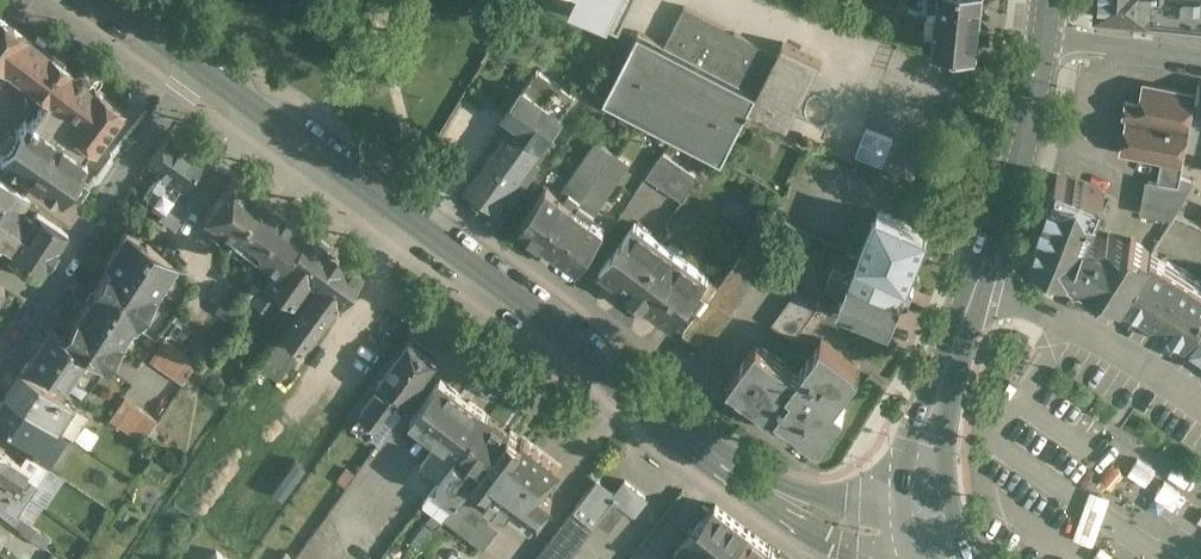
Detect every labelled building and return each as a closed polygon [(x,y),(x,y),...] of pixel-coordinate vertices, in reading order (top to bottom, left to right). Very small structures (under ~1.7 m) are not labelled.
[(572,7),(619,29),(632,0),(575,0),(572,7)] [(938,7),(929,6),(928,6),(928,8),(926,31),(936,32),(934,48),(936,48),(976,52),(978,52),(984,0),(939,0),(938,7)] [(1095,16),(1150,20),(1200,24),(1200,0),(1096,0),(1095,16)] [(777,53),(685,5),(665,44),(639,30),(605,97),(723,158),(746,111),(746,110),(777,53)] [(84,83),(87,78),(88,74),(87,71),(85,69),(83,67),(79,67),(76,67),(74,69),(0,14),(0,66),(4,69),(4,68),(8,71),(46,99),(62,112),(64,110),(71,115),(63,126),(90,146),(95,150),(126,108),(94,85),(91,89),(84,83)] [(822,61),(783,41),(777,53),(746,110),(746,111),(751,113),(753,109),(789,127),(789,126),(787,125),(819,61),(822,62),(822,61)] [(976,52),(936,48),(935,57),(974,72),(976,52)] [(537,70),(524,88),(506,113),(518,122),(470,189),(497,207),(503,198),(511,204),(540,163),(537,161),(541,156),(536,152),(562,116),(562,115),(575,97),(537,70)] [(1197,93),(1147,83),(1144,100),(1135,98),(1125,151),(1134,153),(1134,154),(1163,159),(1159,181),(1179,184),(1181,175),(1197,93)] [(46,99),(30,123),(25,120),(18,129),(16,128),(4,145),(6,147),(0,156),(0,157),(4,160),(3,162),(15,171),(17,168),(21,171),(19,174),(38,187),(40,184),(44,187),(42,189),(54,198),(56,196),(61,199),(68,189),(70,191),(82,173),(80,172),(86,162),(82,159),(90,146),(63,126),(71,115),(64,110),(62,112),(46,99)] [(204,157),(171,134),(170,133),(169,134),(149,162),(148,163),(163,174),(157,183),(175,197),(182,188),(183,189),(184,187),(204,159),(205,159),(206,158),(204,157)] [(602,169),(551,245),(578,264),(605,225),(592,216),(630,162),(615,150),(603,169),(602,169)] [(699,177),(662,152),(646,176),(682,201),(699,177)] [(560,195),(548,186),(522,223),(551,245),(602,169),(586,157),(560,195)] [(1039,219),(1044,221),(1087,237),(1093,221),(1105,193),(1058,173),(1039,219)] [(1159,181),(1148,179),(1142,212),(1173,218),(1195,181),(1181,175),(1179,184),(1159,181)] [(261,198),(232,177),(204,216),(226,232),(220,240),(227,246),(233,238),(233,237),(261,198)] [(0,179),(0,205),(3,207),(6,203),(21,213),(30,199),(0,179)] [(157,183),(153,181),(143,196),(164,211),(165,211),(175,197),(157,183)] [(175,197),(165,211),(164,211),(160,217),(174,227),(189,206),(175,197)] [(261,198),(233,237),(233,238),(265,261),(294,222),(261,198)] [(37,212),(31,220),(21,213),(6,203),(3,207),(0,211),(0,219),(53,254),(68,232),(37,212)] [(930,227),(879,211),(860,257),(909,280),(930,227)] [(0,219),(0,251),(8,255),(7,256),(39,276),(53,254),(0,219)] [(1096,276),(1123,293),(1152,249),(1132,237),(1127,243),(1093,221),(1087,237),(1044,221),(1032,250),(1056,260),(1055,261),(1073,269),(1077,273),(1083,272),(1094,280),(1096,276)] [(294,222),(265,261),(276,269),(266,282),(285,296),(291,300),(308,277),(312,280),(334,250),(305,229),(304,229),(294,222)] [(709,278),(635,223),(600,270),(673,326),(709,278)] [(175,262),(126,229),(105,261),(110,264),(155,293),(175,262)] [(208,231),(109,367),(129,382),(173,322),(204,279),(227,246),(220,240),(208,231)] [(787,260),(767,248),(758,262),(778,275),(787,260)] [(1200,314),(1200,280),(1152,249),(1123,293),(1186,333),(1200,314)] [(359,268),(334,250),(312,280),(317,283),(334,296),(338,298),(359,268)] [(742,253),(684,334),(706,350),(707,349),(706,349),(764,268),(742,253)] [(909,280),(860,257),(852,277),(845,274),(842,282),(849,285),(841,305),(890,325),(900,302),(908,300),(914,286),(909,280)] [(155,293),(110,264),(63,335),(103,364),(113,348),(109,346),(115,337),(119,339),(130,323),(134,325),(155,293)] [(240,305),(204,279),(173,322),(209,348),(240,305)] [(252,280),(238,299),(249,307),(254,300),(263,287),(252,280)] [(263,287),(254,300),(267,310),(276,298),(280,302),(285,296),(266,282),(263,287)] [(317,283),(281,333),(282,334),(299,345),(334,296),(317,283)] [(798,289),(773,322),(794,337),(820,303),(798,289)] [(1200,343),(1200,314),(1186,333),(1200,343)] [(368,333),(357,325),(349,335),(361,343),(368,333)] [(63,335),(50,326),(28,359),(60,382),(64,385),(72,374),(89,386),(103,364),(63,335)] [(299,345),(282,334),(270,352),(286,363),(299,345)] [(197,360),(164,337),(149,359),(182,382),(197,360)] [(799,371),(758,341),(730,381),(777,415),(781,410),(817,436),(818,435),(817,434),(829,418),(835,422),(846,406),(838,400),(847,387),(842,384),(857,363),(823,338),(799,371)] [(411,340),(378,384),(380,386),(360,413),(385,432),(438,359),(411,340)] [(60,382),(28,359),(20,369),(54,391),(60,382)] [(20,369),(5,392),(6,392),(38,413),(56,425),(72,435),(87,413),(54,391),(20,369)] [(490,416),(441,379),(412,418),(441,438),(422,464),(441,479),(490,416)] [(6,392),(0,401),(0,418),(13,426),(24,434),(25,433),(38,413),(6,392)] [(157,418),(124,395),(109,416),(142,440),(157,418)] [(56,425),(38,413),(25,433),(42,444),(39,449),(49,455),(56,445),(47,439),(56,425)] [(510,430),(490,416),(441,479),(424,501),(435,509),(430,516),(427,514),(408,538),(421,548),(444,517),(510,431),(510,430)] [(0,418),(0,434),(6,437),(13,426),(0,418)] [(521,441),(510,431),(444,517),(484,548),(498,528),(484,517),(490,510),(483,504),(487,498),(497,506),(498,504),(504,509),(509,509),(515,500),(540,518),(553,500),(543,493),(560,468),(522,439),(521,441)] [(0,446),(0,478),(14,456),(0,446)] [(14,456),(0,478),(0,485),(22,500),(29,491),(35,482),(24,473),(29,466),(14,456)] [(355,475),(345,468),(337,479),(347,486),(355,475)] [(597,479),(574,509),(593,524),(597,518),(615,495),(614,493),(597,479)] [(645,496),(624,480),(614,493),(615,495),(627,503),(635,509),(645,496)] [(39,485),(35,482),(29,491),(33,494),(39,485)] [(0,485),(0,498),(5,501),(16,509),(22,500),(0,485)] [(615,495),(597,518),(609,527),(627,503),(615,495)] [(5,501),(0,508),(0,511),(10,518),(16,509),(5,501)] [(674,553),(682,558),(731,558),(751,532),(715,505),(674,553)] [(593,524),(574,509),(535,558),(565,558),(593,524)] [(34,538),(19,527),(11,539),(25,549),(34,538)] [(751,532),(731,558),(766,558),(773,549),(751,532)] [(12,547),(4,558),(19,558),(22,555),(12,547)] [(773,549),(766,558),(787,558),(773,549)] [(210,558),(226,558),(216,551),(210,558)]
